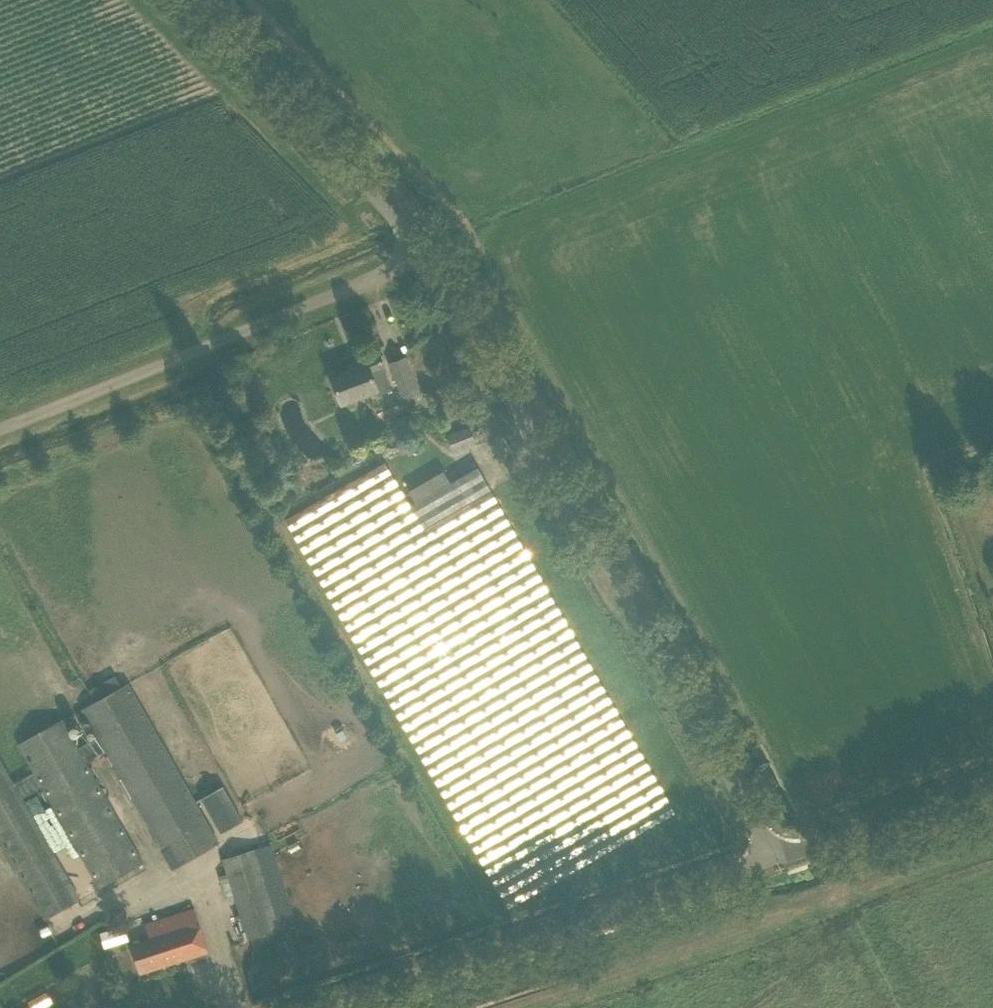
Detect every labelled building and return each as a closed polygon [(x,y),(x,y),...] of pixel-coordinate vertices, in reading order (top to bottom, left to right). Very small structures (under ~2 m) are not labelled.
[(333,378),(342,404),(378,391),(379,395),(392,390),(379,355),(358,363),(360,368),(333,378)] [(403,394),(406,402),(420,396),(406,358),(391,363),(403,394)] [(250,418),(236,425),(242,436),(255,430),(250,418)] [(451,436),(456,450),(475,442),(470,429),(451,436)] [(286,521),(509,909),(676,813),(619,714),(629,709),(617,688),(607,694),(477,468),(451,483),(444,470),(409,491),(416,503),(410,506),(385,463),(286,521)] [(45,918),(79,899),(21,798),(42,786),(100,887),(143,862),(85,762),(106,750),(156,838),(154,839),(156,843),(159,842),(163,850),(172,845),(182,863),(218,842),(128,683),(122,687),(115,675),(89,690),(96,701),(82,710),(98,737),(78,749),(61,719),(18,744),(35,773),(15,785),(0,758),(0,838),(45,918)] [(201,798),(221,833),(243,821),(223,786),(201,798)] [(235,897),(249,939),(296,925),(270,844),(223,858),(228,873),(219,876),(226,900),(235,897)] [(131,945),(140,974),(208,952),(195,909),(146,924),(150,938),(131,945)] [(124,925),(100,932),(105,948),(129,940),(124,925)]
